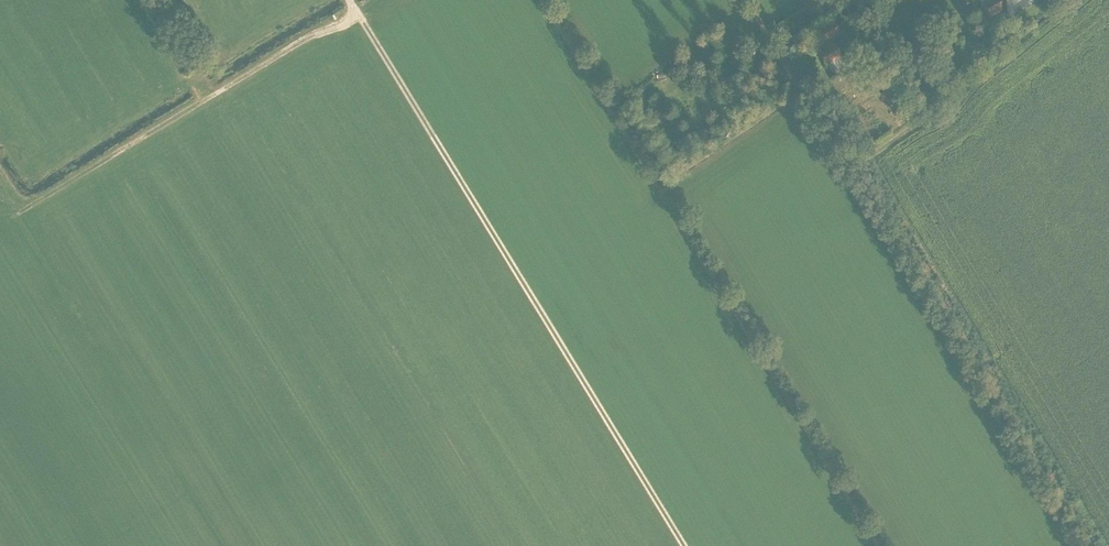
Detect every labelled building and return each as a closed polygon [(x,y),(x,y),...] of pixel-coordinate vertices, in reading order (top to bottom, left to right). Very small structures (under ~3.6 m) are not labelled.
[(873,51),(866,41),(846,53),(853,63),(873,51)] [(658,82),(663,79),(659,73),(654,76),(658,82)] [(878,105),(871,109),(874,114),(871,115),(878,126),(888,120),(878,105)]
